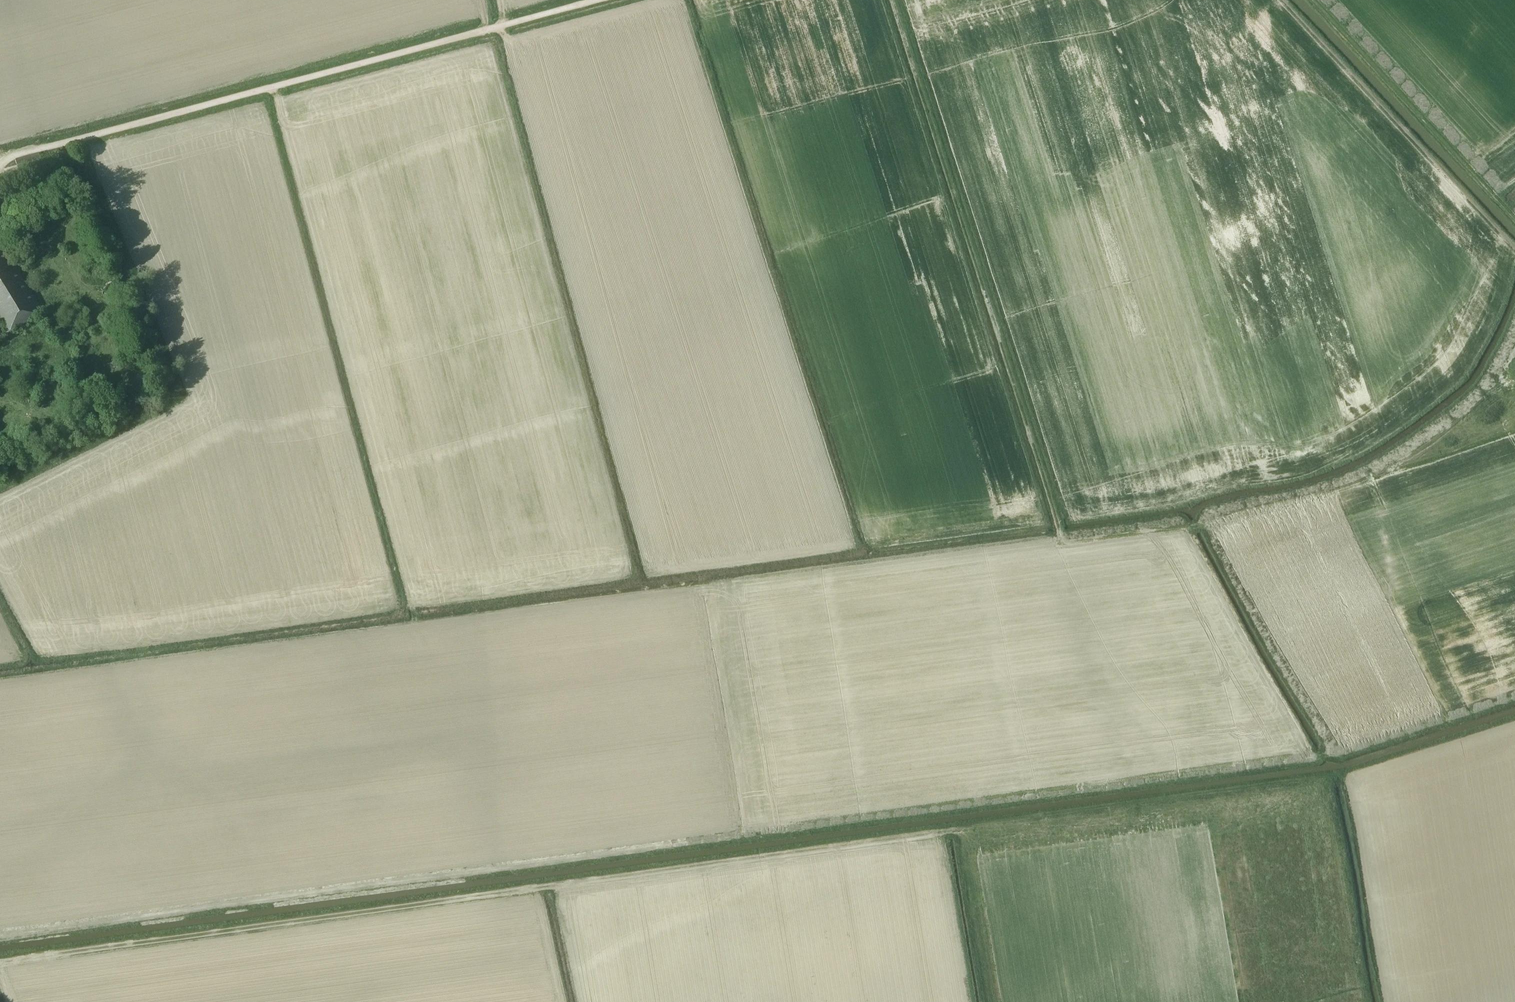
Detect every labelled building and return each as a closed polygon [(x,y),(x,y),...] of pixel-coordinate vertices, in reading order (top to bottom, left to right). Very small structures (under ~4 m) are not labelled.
[(10,230),(5,220),(0,223),(0,236),(10,230)] [(0,240),(0,338),(43,313),(0,240)]
